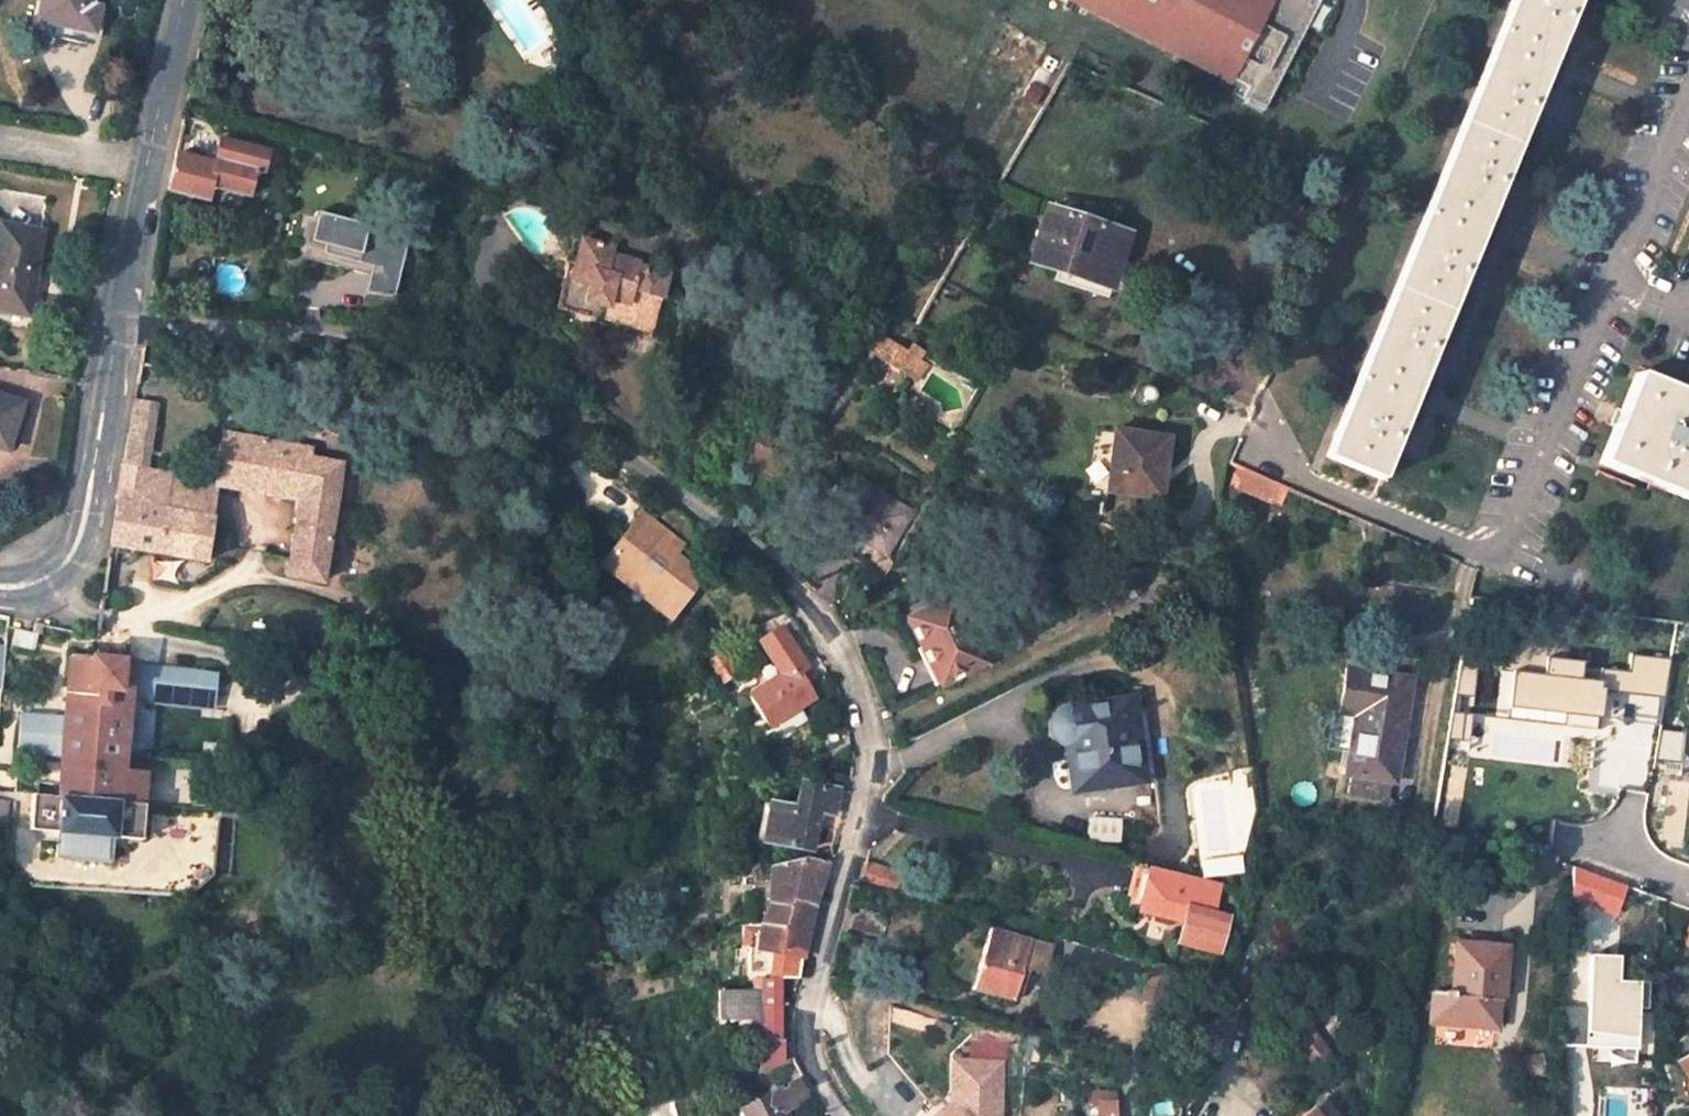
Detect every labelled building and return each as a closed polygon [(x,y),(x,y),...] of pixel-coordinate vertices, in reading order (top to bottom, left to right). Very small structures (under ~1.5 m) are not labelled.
[(36,21),(60,25),(57,38),(74,41),(76,32),(93,36),(100,7),(91,5),(92,0),(41,0),(36,21)] [(1263,106),(1317,0),(1054,0),(1263,106)] [(1433,337),(1467,254),(1571,0),(1509,0),(1325,454),(1376,476),(1433,337)] [(36,21),(34,33),(57,38),(60,25),(36,21)] [(274,138),(257,133),(255,142),(265,145),(266,142),(272,144),(274,138)] [(649,148),(641,137),(631,146),(634,149),(639,156),(649,148)] [(263,173),(268,153),(222,141),(216,165),(176,155),(169,191),(207,201),(211,187),(249,197),(256,171),(263,173)] [(628,154),(634,161),(639,156),(634,149),(628,154)] [(1050,204),(1032,258),(1113,287),(1131,231),(1050,204)] [(388,295),(404,234),(313,211),(306,241),(354,253),(353,258),(366,262),(359,288),(388,295)] [(0,224),(0,310),(28,315),(42,231),(0,224)] [(614,248),(582,240),(570,281),(565,296),(578,300),(580,293),(600,298),(597,309),(627,317),(634,292),(661,299),(668,275),(641,267),(641,263),(612,255),(614,248)] [(566,279),(557,309),(561,310),(565,296),(570,281),(566,279)] [(561,310),(651,335),(661,299),(634,292),(627,317),(597,309),(600,298),(580,293),(578,300),(565,296),(561,310)] [(882,336),(876,333),(866,350),(872,354),(882,336)] [(872,354),(909,377),(913,370),(921,375),(927,365),(919,360),(924,353),(913,346),(909,353),(882,336),(872,354)] [(909,377),(917,382),(921,375),(913,370),(909,377)] [(1637,373),(1601,461),(1688,498),(1688,395),(1637,373)] [(1153,390),(1150,387),(1146,385),(1141,386),(1137,389),(1136,392),(1136,397),(1138,401),(1143,404),(1148,404),(1152,402),(1154,398),(1154,395),(1153,390)] [(0,396),(0,448),(7,451),(23,403),(0,396)] [(150,430),(156,403),(135,398),(130,426),(150,430)] [(143,469),(150,430),(130,426),(126,446),(123,465),(143,469)] [(793,449),(759,430),(753,441),(758,444),(745,467),(742,465),(736,479),(747,484),(755,469),(777,481),(793,449)] [(1169,439),(1114,431),(1106,492),(1160,500),(1164,479),(1159,479),(1160,469),(1165,470),(1169,439)] [(801,435),(796,432),(792,438),(798,441),(801,435)] [(248,440),(225,436),(216,482),(216,485),(239,488),(248,440)] [(276,445),(248,440),(239,488),(268,494),(276,445)] [(320,580),(341,465),(310,459),(312,451),(276,445),(268,494),(299,499),(287,574),(320,580)] [(216,485),(216,482),(143,469),(123,465),(109,543),(205,560),(213,518),(211,517),(216,485)] [(1239,468),(1231,486),(1278,507),(1287,488),(1239,468)] [(909,512),(860,482),(824,541),(854,559),(866,541),(885,551),(909,512)] [(633,544),(648,523),(639,516),(624,538),(633,544)] [(606,564),(637,586),(673,610),(700,576),(670,554),(678,544),(648,523),(633,544),(624,538),(606,564)] [(879,562),(871,576),(880,581),(892,563),(887,559),(879,562)] [(1131,576),(1120,582),(1130,600),(1141,593),(1131,576)] [(673,610),(637,586),(627,601),(669,630),(680,615),(673,610)] [(951,601),(912,619),(926,648),(929,646),(947,680),(958,674),(962,682),(986,671),(951,601)] [(807,667),(781,626),(758,641),(773,663),(780,674),(765,684),(748,694),(769,725),(815,698),(798,671),(807,667)] [(1567,642),(1501,633),(1497,665),(1506,666),(1501,700),(1598,712),(1602,686),(1664,693),(1671,654),(1632,650),(1630,667),(1601,663),(1599,676),(1579,674),(1582,656),(1566,654),(1567,642)] [(919,651),(937,685),(947,680),(929,646),(926,648),(919,651)] [(722,651),(708,660),(715,672),(723,682),(737,673),(722,651)] [(133,661),(72,655),(65,721),(23,717),(20,749),(29,750),(29,740),(64,744),(63,757),(62,783),(39,780),(38,793),(34,793),(31,829),(58,831),(55,855),(110,861),(113,836),(145,839),(148,804),(142,804),(146,771),(122,768),(133,661)] [(708,660),(697,667),(705,678),(715,672),(708,660)] [(773,663),(757,673),(765,684),(780,674),(773,663)] [(152,704),(213,707),(214,667),(153,665),(152,704)] [(1404,679),(1346,669),(1339,713),(1345,714),(1356,716),(1350,754),(1346,775),(1350,775),(1347,795),(1388,801),(1392,782),(1394,782),(1404,723),(1397,722),(1404,679)] [(1084,791),(1143,783),(1132,700),(1064,709),(1061,710),(1056,714),(1053,719),(1051,727),(1051,733),(1057,742),(1063,745),(1067,746),(1078,745),(1084,791)] [(1345,714),(1338,752),(1350,754),(1356,716),(1345,714)] [(1682,733),(1658,730),(1653,757),(1679,760),(1682,733)] [(20,749),(19,753),(63,757),(64,744),(29,740),(29,750),(20,749)] [(1067,746),(1073,793),(1084,791),(1078,745),(1067,746)] [(1248,748),(1233,750),(1235,764),(1249,762),(1248,748)] [(841,775),(814,770),(811,783),(840,788),(841,775)] [(811,783),(801,782),(795,806),(774,803),(771,820),(767,819),(763,841),(811,850),(818,812),(835,814),(840,788),(811,783)] [(0,800),(0,825),(7,827),(10,801),(0,800)] [(1220,841),(1208,838),(1203,862),(1215,865),(1220,841)] [(802,859),(771,867),(769,904),(761,924),(784,926),(792,899),(816,906),(827,865),(802,859)] [(863,883),(898,892),(903,874),(867,864),(863,883)] [(1178,943),(1218,954),(1228,917),(1213,913),(1220,883),(1140,864),(1128,909),(1138,911),(1140,903),(1155,907),(1154,915),(1178,921),(1179,917),(1184,918),(1178,943)] [(1626,884),(1574,865),(1572,894),(1616,911),(1626,884)] [(752,874),(743,875),(741,923),(750,924),(752,874)] [(741,923),(739,983),(753,979),(798,979),(802,963),(773,958),(775,951),(804,956),(816,906),(792,899),(784,926),(761,924),(750,924),(741,923)] [(1140,903),(1138,911),(1154,915),(1155,907),(1140,903)] [(883,938),(889,918),(857,909),(852,929),(883,938)] [(1032,939),(991,928),(978,972),(984,974),(990,995),(1015,1002),(1032,939)] [(1507,948),(1456,945),(1453,992),(1443,991),(1443,996),(1433,995),(1431,1022),(1497,1026),(1499,1000),(1503,1000),(1507,948)] [(802,963),(804,956),(775,951),(773,958),(802,963)] [(1633,954),(1584,953),(1583,1007),(1563,1006),(1560,1043),(1630,1046),(1633,954)] [(978,972),(972,990),(990,995),(984,974),(978,972)] [(717,991),(717,1020),(725,1020),(761,1019),(761,1026),(761,1039),(755,1039),(756,1062),(783,1054),(783,1039),(781,1039),(781,993),(794,993),(798,979),(753,979),(753,990),(717,991)] [(1328,1056),(1306,1026),(1291,1037),(1314,1067),(1328,1056)] [(783,1054),(756,1062),(756,1067),(783,1059),(783,1054)] [(1540,1056),(1514,1059),(1517,1079),(1544,1076),(1540,1056)] [(1678,1064),(1688,1082),(1688,1057),(1678,1064)] [(801,1102),(807,1099),(796,1080),(756,1101),(751,1097),(735,1105),(734,1107),(734,1110),(737,1115),(809,1115),(801,1102)] [(653,1090),(636,1094),(638,1104),(655,1098),(653,1090)] [(983,1113),(985,1112),(980,1106),(978,1107),(972,1100),(966,1106),(958,1098),(939,1115),(985,1115),(983,1113)] [(1324,1098),(1308,1112),(1302,1115),(1339,1115),(1324,1098)] [(1102,1103),(1103,1115),(1117,1115),(1116,1102),(1102,1103)]
